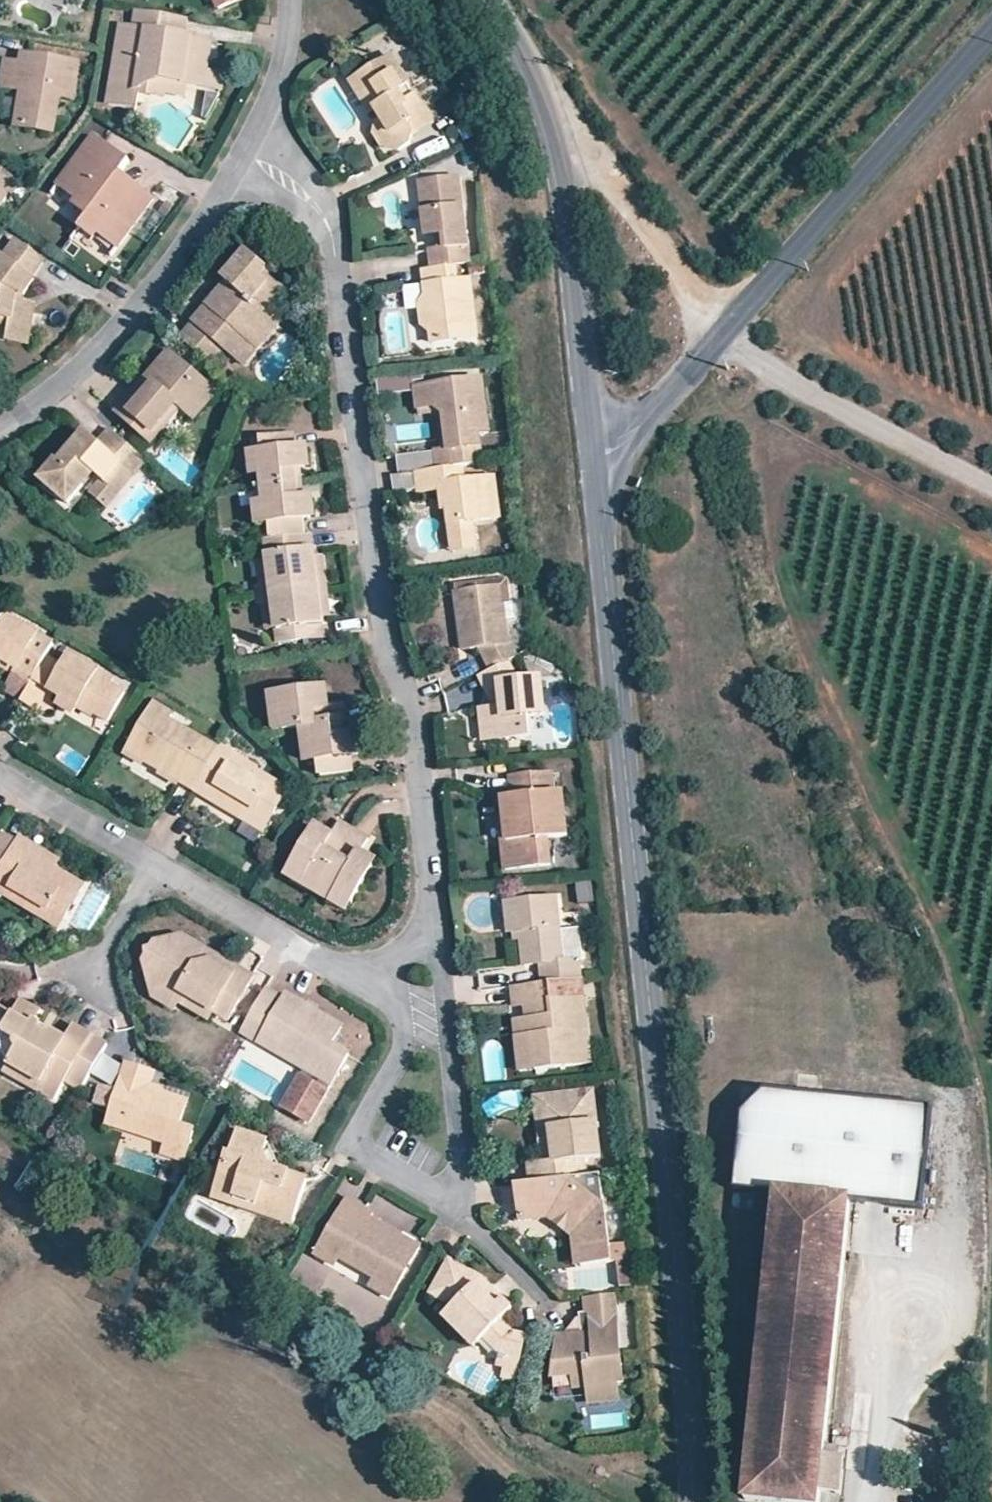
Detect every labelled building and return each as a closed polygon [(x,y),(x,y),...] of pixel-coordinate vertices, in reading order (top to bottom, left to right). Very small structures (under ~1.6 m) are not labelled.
[(166,78),(189,83),(204,85),(207,71),(210,59),(190,56),(191,48),(186,47),(187,38),(186,37),(187,19),(138,11),(136,31),(122,28),(110,104),(136,108),(138,93),(139,89),(166,78)] [(213,41),(187,38),(186,47),(191,48),(190,56),(210,59),(213,41)] [(76,100),(82,62),(28,54),(27,63),(7,60),(3,88),(34,94),(33,101),(22,99),(19,120),(25,126),(52,131),(58,127),(62,98),(76,100)] [(398,93),(409,86),(390,58),(364,74),(373,87),(358,96),(369,114),(379,107),(386,118),(375,125),(372,135),(377,142),(381,140),(388,151),(398,153),(409,146),(412,133),(431,122),(414,96),(404,103),(398,93)] [(215,73),(207,71),(204,85),(213,86),(215,73)] [(215,73),(213,86),(225,88),(226,75),(215,73)] [(350,83),(358,96),(373,87),(364,74),(350,83)] [(187,96),(189,83),(166,78),(139,89),(138,93),(167,97),(167,92),(187,96)] [(414,96),(409,86),(398,93),(404,103),(414,96)] [(223,94),(222,93),(210,92),(206,117),(211,119),(223,94)] [(103,158),(110,149),(94,138),(62,181),(83,197),(75,208),(89,218),(79,232),(93,242),(101,232),(121,247),(155,204),(136,189),(130,197),(126,195),(127,192),(114,181),(122,169),(110,159),(107,162),(103,158)] [(22,184),(0,167),(0,214),(22,184)] [(431,270),(454,267),(469,265),(458,180),(421,184),(425,229),(437,239),(443,239),(445,250),(428,252),(431,270)] [(6,324),(3,338),(25,342),(32,304),(14,301),(16,289),(22,293),(33,279),(27,276),(41,259),(13,239),(0,256),(0,322),(6,324)] [(226,299),(216,291),(192,320),(192,322),(178,337),(211,365),(226,348),(235,357),(270,317),(268,315),(255,304),(269,287),(257,277),(262,271),(265,267),(244,250),(219,280),(223,283),(233,290),(226,299)] [(454,267),(431,270),(423,271),(426,299),(419,307),(422,329),(430,334),(432,347),(476,341),(468,281),(456,283),(454,267)] [(288,293),(262,271),(257,277),(269,287),(255,304),(268,315),(288,293)] [(223,283),(216,291),(226,299),(233,290),(223,283)] [(279,324),(270,317),(235,357),(245,365),(279,324)] [(177,404),(210,402),(217,393),(169,352),(146,378),(155,384),(141,399),(134,392),(114,413),(150,444),(166,427),(164,419),(177,404)] [(146,378),(134,392),(141,399),(155,384),(146,378)] [(414,390),(417,410),(432,408),(444,416),(449,451),(442,451),(436,452),(439,471),(462,467),(482,464),(478,435),(488,433),(480,380),(414,390)] [(195,420),(210,402),(177,404),(164,419),(166,427),(182,409),(195,420)] [(438,420),(442,451),(449,451),(444,416),(432,408),(417,410),(418,416),(431,415),(438,420)] [(103,480),(118,493),(146,461),(110,430),(98,444),(85,434),(70,451),(70,457),(65,464),(58,464),(55,461),(40,479),(68,503),(95,472),(103,480)] [(264,502),(267,522),(270,522),(272,537),(304,533),(302,517),(310,516),(308,498),(295,499),(290,468),(303,466),(301,447),(293,448),(291,432),(259,437),(261,453),(257,454),(260,472),(264,502)] [(70,451),(58,464),(65,464),(70,457),(70,451)] [(253,473),(260,472),(257,454),(249,455),(253,473)] [(462,467),(439,471),(416,474),(419,494),(440,493),(446,492),(448,514),(452,549),(475,547),(471,521),(498,518),(493,477),(464,479),(462,467)] [(106,507),(118,493),(103,480),(91,494),(106,507)] [(443,515),(448,514),(446,492),(440,493),(443,515)] [(259,523),(267,522),(264,502),(256,503),(259,523)] [(270,582),(273,603),(279,643),(324,637),(321,616),(313,559),(309,532),(304,533),(272,537),(264,538),(270,582)] [(476,556),(475,547),(452,549),(453,558),(476,556)] [(321,558),(313,559),(321,616),(329,614),(321,558)] [(259,604),(273,603),(270,582),(256,584),(259,604)] [(485,648),(485,661),(491,671),(509,663),(518,659),(511,649),(503,587),(459,592),(466,651),(485,648)] [(46,656),(53,644),(37,635),(8,620),(6,620),(0,633),(0,665),(2,661),(17,669),(13,677),(12,679),(28,688),(46,656)] [(71,655),(68,661),(83,670),(87,664),(71,655)] [(83,670),(68,661),(65,667),(46,656),(28,688),(18,706),(38,717),(49,696),(91,720),(94,716),(110,724),(126,694),(110,684),(113,678),(87,664),(83,670)] [(13,677),(17,669),(2,661),(0,665),(0,669),(13,677)] [(491,671),(479,677),(486,692),(501,684),(503,709),(495,709),(492,710),(494,741),(531,738),(529,718),(546,717),(543,679),(519,681),(509,663),(491,671)] [(501,684),(486,692),(495,709),(503,709),(501,684)] [(313,725),(317,758),(322,758),(324,776),(356,772),(353,754),(360,753),(358,735),(345,736),(344,721),(349,720),(346,704),(329,706),(327,689),(284,694),(288,728),(304,726),(313,725)] [(279,729),(288,728),(284,694),(274,696),(279,729)] [(53,713),(49,696),(38,717),(53,713)] [(191,796),(196,787),(217,753),(167,725),(171,720),(153,709),(125,756),(191,796)] [(494,741),(492,710),(482,711),(485,742),(494,741)] [(308,760),(317,758),(313,725),(304,726),(308,760)] [(250,820),(264,828),(281,799),(280,792),(252,774),(254,770),(219,749),(217,753),(196,787),(212,796),(216,810),(236,821),(250,820)] [(507,842),(503,842),(505,870),(551,865),(548,839),(567,836),(563,794),(554,795),(551,773),(511,777),(513,799),(503,800),(506,822),(507,842)] [(191,796),(216,810),(212,796),(196,787),(191,796)] [(260,835),(264,828),(250,820),(236,821),(260,835)] [(292,868),(351,904),(373,866),(359,856),(368,841),(338,823),(329,839),(314,830),(292,868)] [(61,922),(80,892),(51,874),(38,865),(42,858),(20,844),(16,850),(0,840),(0,885),(12,892),(15,905),(33,915),(45,913),(61,922)] [(56,866),(42,858),(38,865),(51,874),(56,866)] [(346,913),(351,904),(292,868),(286,879),(346,913)] [(578,903),(593,900),(589,880),(574,882),(578,903)] [(15,905),(12,892),(0,885),(0,895),(15,905)] [(542,984),(549,983),(581,980),(580,960),(563,962),(556,899),(505,903),(509,937),(520,936),(523,966),(539,965),(542,984)] [(56,930),(61,922),(45,913),(33,915),(56,930)] [(174,989),(214,1012),(228,1020),(240,1000),(225,991),(234,976),(210,962),(206,964),(200,947),(179,935),(154,942),(149,951),(145,951),(147,956),(143,962),(154,996),(174,989)] [(252,978),(200,947),(206,964),(210,962),(234,976),(225,991),(240,1000),(252,978)] [(581,980),(549,983),(551,1002),(574,1000),(584,998),(582,980),(581,980)] [(549,983),(542,984),(512,987),(514,1007),(525,1006),(531,1005),(532,1020),(527,1020),(521,1021),(523,1039),(531,1038),(535,1070),(588,1064),(586,1048),(589,1048),(586,1015),(576,1015),(574,1000),(551,1002),(549,983)] [(261,1044),(262,1042),(270,1028),(284,1037),(277,1050),(308,1068),(302,1078),(329,1093),(335,1083),(350,1055),(333,1044),(343,1027),(287,994),(284,999),(266,988),(240,1031),(261,1044)] [(209,1019),(214,1012),(174,989),(154,996),(155,998),(173,1009),(177,1001),(209,1019)] [(584,998),(574,1000),(576,1015),(586,1015),(584,998)] [(38,1023),(34,1021),(39,1011),(20,1000),(12,1014),(1,1008),(0,1008),(0,1051),(1,1053),(3,1055),(5,1058),(8,1059),(10,1060),(7,1065),(39,1083),(35,1090),(53,1100),(64,1081),(80,1090),(106,1045),(73,1026),(65,1040),(52,1032),(47,1032),(46,1034),(39,1030),(40,1028),(38,1023)] [(520,1072),(535,1070),(531,1038),(523,1039),(521,1021),(515,1022),(520,1072)] [(52,1032),(38,1023),(40,1028),(39,1030),(46,1034),(47,1032),(52,1032)] [(262,1042),(277,1050),(284,1037),(270,1028),(262,1042)] [(4,1071),(35,1090),(39,1083),(7,1065),(4,1071)] [(171,1137),(169,1144),(164,1156),(186,1162),(196,1133),(181,1128),(188,1103),(151,1091),(156,1073),(129,1065),(111,1116),(131,1123),(129,1130),(154,1138),(156,1132),(171,1137)] [(312,1124),(329,1093),(302,1078),(284,1108),(312,1124)] [(98,1082),(92,1102),(105,1106),(111,1086),(98,1082)] [(733,1186),(773,1189),(850,1198),(918,1204),(930,1106),(765,1089),(743,1109),(733,1186)] [(554,1164),(541,1166),(527,1167),(530,1186),(584,1180),(583,1162),(600,1160),(593,1094),(574,1096),(575,1106),(548,1109),(554,1164)] [(535,1100),(541,1166),(554,1164),(548,1109),(575,1106),(574,1096),(535,1100)] [(109,1123),(129,1130),(131,1123),(111,1116),(109,1123)] [(154,1138),(169,1144),(171,1137),(156,1132),(154,1138)] [(228,1153),(221,1175),(241,1182),(237,1193),(276,1206),(274,1213),(293,1219),(294,1217),(290,1209),(296,1193),(303,1189),(306,1179),(269,1166),(263,1154),(267,1143),(239,1133),(232,1155),(228,1153)] [(292,1224),(293,1219),(274,1213),(276,1206),(237,1193),(241,1182),(221,1175),(213,1198),(292,1224)] [(584,1180),(530,1186),(514,1188),(517,1214),(553,1212),(575,1227),(580,1267),(608,1264),(600,1178),(584,1180)] [(294,1217),(303,1189),(296,1193),(290,1209),(294,1217)] [(773,1189),(742,1501),(745,1501),(821,1501),(821,1494),(825,1454),(850,1198),(773,1189)] [(370,1218),(373,1213),(348,1198),(316,1254),(335,1265),(342,1252),(379,1273),(372,1287),(391,1298),(412,1262),(395,1253),(404,1237),(370,1218)] [(573,1268),(580,1267),(575,1227),(553,1212),(517,1214),(518,1221),(545,1218),(570,1236),(573,1268)] [(504,1366),(520,1365),(528,1336),(513,1332),(502,1321),(514,1309),(504,1299),(498,1305),(489,1296),(495,1290),(483,1277),(451,1258),(431,1293),(454,1306),(465,1321),(458,1326),(473,1347),(480,1342),(493,1361),(494,1366),(504,1366)] [(504,1299),(495,1290),(489,1296),(498,1305),(504,1299)] [(614,1294),(586,1297),(588,1312),(580,1314),(582,1334),(559,1337),(553,1377),(575,1374),(577,1386),(589,1385),(591,1402),(620,1399),(618,1382),(624,1381),(614,1294)] [(469,1349),(473,1347),(458,1326),(465,1321),(454,1306),(443,1314),(469,1349)] [(516,1381),(520,1365),(504,1366),(502,1377),(516,1381)] [(825,1454),(821,1494),(840,1496),(845,1455),(825,1454)]
